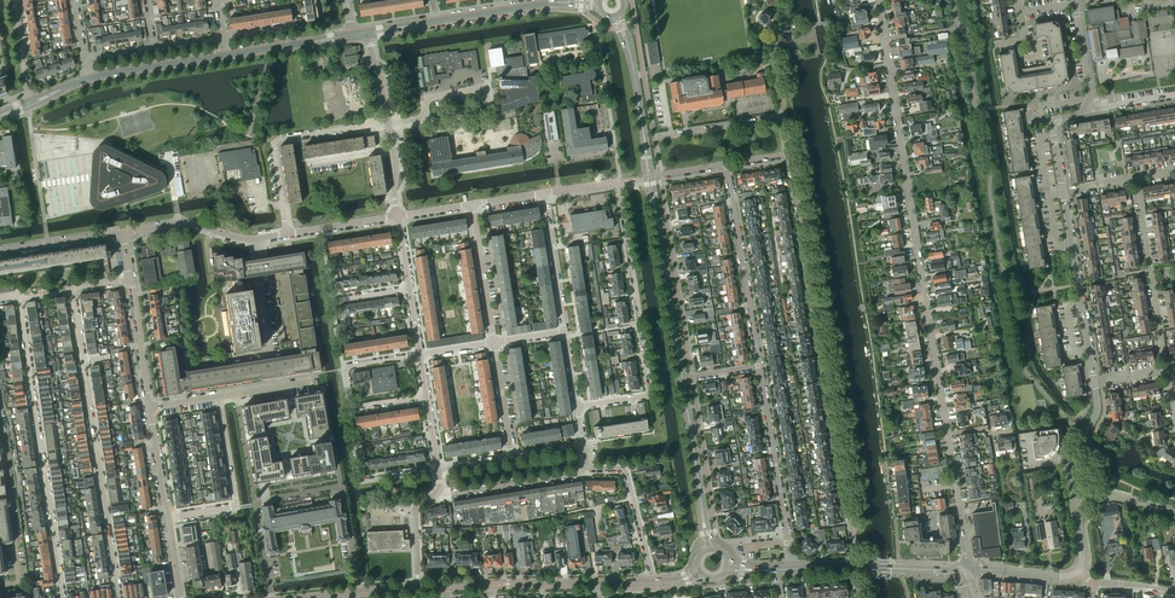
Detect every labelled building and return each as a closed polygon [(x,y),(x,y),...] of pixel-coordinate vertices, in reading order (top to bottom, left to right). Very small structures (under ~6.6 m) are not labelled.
[(49,6),(49,11),(55,10),(56,10),(66,8),(65,0),(55,0),(55,5),(49,6)] [(166,0),(157,2),(158,8),(170,7),(169,4),(168,4),(168,0),(166,0)] [(380,2),(382,14),(403,10),(401,0),(394,0),(380,2)] [(403,10),(424,7),(423,0),(401,0),(403,10)] [(196,2),(188,4),(189,6),(196,5),(197,9),(206,8),(204,1),(196,2)] [(33,3),(25,4),(26,11),(34,9),(42,8),(41,6),(36,6),(35,2),(33,3)] [(382,14),(380,2),(359,6),(361,17),(382,14)] [(98,4),(89,6),(90,12),(99,11),(98,7),(106,6),(106,3),(102,4),(98,4)] [(994,5),(995,12),(1005,10),(1004,7),(1011,6),(1010,3),(994,5)] [(125,11),(121,12),(122,14),(129,13),(138,12),(137,5),(128,6),(125,7),(125,11)] [(305,7),(306,14),(317,12),(316,5),(305,7)] [(170,7),(158,8),(159,15),(168,14),(167,10),(175,9),(174,6),(170,7)] [(853,13),(854,18),(868,16),(867,9),(859,10),(858,6),(850,8),(851,14),(853,13)] [(1129,22),(1128,17),(1120,18),(1118,10),(1114,11),(1113,6),(1087,10),(1090,25),(1091,25),(1092,30),(1089,30),(1092,47),(1091,47),(1091,48),(1092,48),(1093,51),(1092,51),(1093,51),(1094,61),(1107,59),(1113,58),(1118,57),(1118,58),(1119,58),(1124,57),(1124,59),(1125,59),(1125,58),(1130,58),(1130,57),(1136,57),(1141,56),(1142,56),(1144,55),(1145,55),(1143,46),(1145,46),(1144,38),(1148,38),(1145,20),(1145,19),(1129,22)] [(34,9),(26,11),(27,17),(35,16),(37,16),(37,12),(38,11),(42,11),(42,8),(34,9)] [(66,8),(56,10),(57,14),(59,14),(59,20),(68,18),(66,8)] [(99,11),(90,12),(92,19),(100,18),(104,17),(108,16),(107,14),(103,14),(103,10),(99,11)] [(206,10),(199,11),(200,17),(201,22),(202,30),(209,29),(208,26),(208,23),(207,19),(203,20),(203,18),(204,18),(204,15),(206,14),(206,10)] [(291,10),(270,13),(272,24),(293,21),(291,10)] [(992,12),(993,19),(1012,16),(1012,13),(1006,14),(1005,10),(995,12),(992,12)] [(893,17),(894,19),(908,17),(908,16),(915,15),(915,13),(911,14),(911,11),(906,12),(894,14),(894,17),(893,17)] [(129,13),(122,14),(122,17),(128,16),(128,17),(128,20),(130,20),(139,18),(138,12),(129,13)] [(195,12),(193,12),(193,15),(194,19),(194,23),(196,31),(198,31),(199,32),(202,31),(202,30),(201,22),(200,17),(196,18),(195,12)] [(317,12),(306,14),(308,21),(318,20),(317,12)] [(270,13),(249,16),(251,28),(272,24),(270,13)] [(765,13),(761,14),(758,18),(759,22),(763,25),(767,24),(770,20),(769,16),(765,13)] [(100,18),(92,19),(93,26),(101,24),(103,24),(102,20),(108,19),(108,16),(104,17),(100,18)] [(161,23),(156,24),(158,35),(162,34),(163,37),(169,36),(168,27),(167,19),(166,16),(159,17),(160,21),(164,20),(165,27),(162,28),(161,23)] [(251,28),(249,16),(228,20),(230,31),(251,28)] [(868,16),(854,18),(855,22),(852,23),(853,29),(862,27),(861,24),(869,22),(868,16)] [(994,25),(997,25),(1007,23),(1007,19),(1013,18),(1012,16),(993,19),(994,25)] [(182,17),(180,17),(181,21),(181,25),(182,34),(189,32),(188,24),(184,24),(182,17)] [(58,24),(53,25),(53,27),(57,27),(61,26),(69,25),(68,18),(59,20),(58,20),(58,24)] [(169,19),(167,19),(168,27),(169,36),(176,35),(174,26),(171,27),(170,23),(169,19)] [(36,22),(28,24),(29,30),(37,29),(37,26),(43,24),(44,24),(47,23),(47,21),(44,21),(40,22),(36,22)] [(139,21),(132,22),(134,32),(136,41),(142,40),(141,31),(141,29),(136,30),(136,25),(140,24),(139,21)] [(1033,40),(1034,40),(1034,39),(1035,39),(1035,38),(1044,37),(1044,36),(1047,35),(1049,37),(1050,39),(1048,40),(1050,52),(1051,56),(1051,57),(1052,60),(1050,60),(1045,61),(1046,65),(1017,70),(1016,70),(1013,53),(1015,53),(1014,49),(1009,50),(1009,54),(1000,55),(1000,58),(1000,60),(1001,65),(1002,67),(1002,72),(1003,75),(1003,78),(1005,88),(1005,90),(1006,91),(1007,92),(1008,93),(1008,92),(1009,93),(1011,93),(1012,93),(1028,91),(1048,88),(1063,85),(1065,84),(1066,84),(1067,83),(1068,83),(1068,82),(1068,81),(1069,79),(1069,78),(1066,62),(1065,56),(1065,54),(1064,50),(1064,48),(1063,42),(1060,27),(1060,25),(1059,24),(1058,23),(1058,22),(1058,23),(1056,22),(1055,21),(1053,22),(1037,24),(1034,25),(1036,34),(1033,35),(1033,40)] [(997,25),(998,31),(1014,28),(1014,26),(1008,27),(1007,23),(997,25)] [(57,27),(53,27),(53,30),(57,29),(59,29),(60,33),(70,31),(69,25),(61,26),(57,27)] [(129,26),(126,26),(128,33),(129,42),(136,41),(134,32),(130,33),(129,26)] [(537,50),(539,50),(589,42),(587,30),(585,30),(585,27),(534,35),(534,33),(522,35),(527,65),(539,63),(538,57),(537,50)] [(917,27),(895,30),(896,32),(897,36),(898,35),(902,35),(907,34),(906,34),(906,31),(910,30),(917,29),(917,27)] [(116,28),(113,28),(114,35),(116,44),(122,43),(121,34),(120,31),(116,31),(116,28)] [(858,29),(860,40),(868,38),(867,33),(870,33),(870,28),(858,29)] [(1014,28),(998,31),(999,38),(1009,36),(1009,32),(1015,31),(1014,28)] [(37,29),(29,30),(30,37),(38,36),(46,34),(46,32),(40,33),(39,29),(37,29)] [(103,30),(100,30),(100,31),(101,38),(103,46),(106,46),(106,47),(109,46),(109,45),(108,36),(107,33),(103,34),(103,30)] [(59,37),(55,38),(55,41),(63,39),(71,38),(70,31),(60,33),(60,37),(59,38),(59,37)] [(98,34),(92,35),(93,45),(95,44),(96,47),(97,47),(97,48),(100,48),(100,47),(103,46),(101,38),(100,31),(98,32),(98,34)] [(38,36),(30,37),(31,44),(39,42),(39,38),(46,37),(46,34),(38,36)] [(897,36),(899,46),(908,44),(911,44),(913,43),(912,41),(919,40),(918,37),(912,38),(907,39),(907,34),(902,35),(898,35),(897,36)] [(842,38),(844,50),(859,47),(857,35),(842,38)] [(55,41),(52,41),(53,44),(63,42),(64,46),(72,45),(72,44),(73,44),(73,41),(72,41),(71,38),(63,39),(55,41)] [(929,55),(941,53),(948,52),(947,42),(946,39),(937,40),(927,42),(927,45),(929,55)] [(660,63),(656,42),(647,43),(650,65),(660,63)] [(908,44),(899,46),(900,57),(921,54),(920,46),(912,48),(911,44),(908,44)] [(343,67),(347,67),(348,69),(361,67),(360,60),(362,60),(361,51),(363,51),(362,46),(354,48),(353,46),(344,47),(345,53),(341,54),(343,67)] [(48,48),(32,50),(33,57),(42,56),(41,51),(48,50),(48,48)] [(65,50),(62,50),(63,53),(66,60),(69,68),(76,65),(72,57),(68,59),(66,53),(70,52),(69,48),(65,50)] [(491,68),(496,67),(504,66),(503,59),(501,48),(488,50),(491,68)] [(472,51),(460,53),(461,59),(470,58),(472,70),(476,69),(475,68),(478,67),(479,71),(476,50),(472,51)] [(461,59),(460,53),(458,53),(458,51),(448,52),(447,51),(444,52),(443,53),(442,52),(439,53),(438,54),(437,53),(434,53),(434,54),(433,54),(430,54),(429,55),(428,54),(425,55),(424,56),(416,57),(417,65),(414,65),(416,74),(417,83),(418,88),(439,85),(437,77),(430,78),(430,76),(429,69),(431,69),(430,62),(444,59),(446,74),(452,73),(452,70),(463,69),(461,59)] [(862,51),(854,52),(855,56),(861,55),(862,63),(865,63),(875,61),(874,53),(864,54),(862,54),(862,51)] [(64,61),(60,62),(63,70),(69,68),(66,60),(63,53),(61,54),(64,61)] [(52,54),(50,55),(51,58),(54,65),(57,73),(63,70),(60,62),(59,61),(55,62),(52,54)] [(322,56),(324,69),(325,74),(331,73),(328,55),(322,56)] [(504,66),(496,67),(498,78),(497,78),(496,78),(496,79),(496,80),(497,80),(498,80),(500,81),(501,88),(499,89),(500,95),(502,95),(504,102),(501,102),(501,103),(502,112),(503,113),(537,101),(538,100),(538,99),(539,98),(539,97),(535,76),(528,77),(524,56),(522,56),(505,58),(505,59),(503,59),(504,66)] [(908,59),(901,60),(903,69),(914,67),(914,66),(927,63),(926,56),(908,59)] [(51,66),(48,67),(51,75),(57,73),(54,65),(51,58),(49,59),(51,66)] [(40,59),(38,60),(39,63),(41,70),(45,78),(51,75),(48,67),(47,65),(43,67),(41,62),(40,59)] [(35,61),(34,62),(35,64),(36,64),(38,68),(34,71),(35,72),(38,80),(45,78),(41,70),(39,63),(38,60),(35,61)] [(583,71),(584,73),(562,76),(564,87),(580,84),(581,97),(580,97),(581,102),(597,100),(595,89),(591,90),(589,80),(595,79),(594,76),(596,76),(595,71),(593,72),(593,69),(583,71)] [(915,78),(915,75),(918,75),(917,69),(903,72),(905,81),(912,80),(912,78),(915,78)] [(877,71),(868,73),(869,75),(859,76),(861,86),(868,85),(868,84),(871,83),(871,82),(878,81),(877,71)] [(838,84),(842,83),(840,73),(828,75),(830,85),(828,85),(828,89),(831,89),(839,88),(838,84)] [(725,104),(725,101),(724,100),(768,93),(766,80),(765,74),(759,75),(760,81),(729,86),(730,92),(723,93),(723,92),(722,92),(719,76),(709,78),(709,79),(707,79),(707,76),(704,77),(704,76),(687,79),(687,80),(684,80),(684,83),(683,83),(683,82),(672,84),(675,100),(674,100),(676,114),(683,113),(683,111),(685,111),(689,111),(689,110),(723,105),(725,104)] [(9,94),(6,77),(0,80),(0,97),(9,94)] [(924,87),(923,81),(905,84),(906,89),(905,89),(905,90),(906,90),(906,92),(914,91),(914,89),(924,87)] [(863,86),(865,96),(880,94),(879,84),(863,86)] [(923,101),(921,93),(907,96),(908,103),(919,102),(923,101)] [(923,101),(924,111),(932,110),(931,100),(923,101)] [(857,102),(839,105),(840,113),(842,113),(843,119),(851,118),(850,112),(858,111),(858,106),(857,102)] [(863,105),(864,112),(869,112),(880,110),(879,103),(868,104),(863,105)] [(572,108),(561,110),(566,143),(565,143),(567,156),(607,149),(605,137),(590,140),(589,139),(590,139),(588,127),(576,129),(576,130),(573,112),(572,108)] [(1167,109),(1169,122),(1174,121),(1174,118),(1173,108),(1167,109)] [(1020,109),(1004,112),(1014,173),(1030,170),(1020,109)] [(1167,109),(1160,110),(1162,123),(1169,122),(1167,109)] [(1160,110),(1154,111),(1156,122),(1156,124),(1162,123),(1160,110)] [(554,111),(543,113),(547,142),(558,140),(554,111)] [(1154,111),(1147,112),(1149,123),(1156,122),(1154,111)] [(1147,112),(1141,113),(1143,124),(1149,123),(1147,112)] [(1141,113),(1134,114),(1136,125),(1143,124),(1141,113)] [(1134,114),(1128,115),(1130,126),(1136,125),(1134,114)] [(1122,117),(1123,127),(1124,130),(1130,129),(1130,126),(1128,115),(1122,117)] [(1123,127),(1122,117),(1115,118),(1117,128),(1123,127)] [(875,128),(877,128),(877,129),(882,129),(882,126),(884,126),(883,123),(885,123),(885,122),(886,122),(885,119),(884,119),(884,118),(874,120),(875,124),(875,128)] [(1109,119),(1103,120),(1104,130),(1105,134),(1112,132),(1111,129),(1109,119)] [(1103,120),(1096,121),(1098,131),(1104,130),(1103,120)] [(1096,121),(1090,122),(1091,132),(1098,131),(1096,121)] [(848,128),(849,128),(850,130),(852,130),(852,133),(857,132),(856,127),(857,127),(857,122),(847,123),(847,124),(846,124),(847,128),(848,128)] [(1090,122),(1083,123),(1085,134),(1091,132),(1090,122)] [(926,132),(927,138),(936,136),(937,136),(938,136),(937,132),(932,133),(930,123),(911,126),(912,136),(922,134),(922,133),(926,132)] [(1083,123),(1077,124),(1078,132),(1074,133),(1073,134),(1075,135),(1085,134),(1083,123)] [(1077,124),(1065,126),(1062,126),(1073,134),(1074,133),(1078,132),(1077,124)] [(1062,126),(1064,141),(1073,139),(1072,135),(1073,134),(1062,126)] [(863,128),(864,136),(876,134),(875,129),(875,128),(871,128),(869,129),(869,128),(866,128),(863,128)] [(369,136),(363,137),(364,148),(376,147),(375,145),(378,145),(376,134),(369,135),(369,136)] [(476,157),(478,169),(523,162),(523,160),(527,159),(531,157),(535,155),(539,151),(542,146),(541,140),(540,135),(529,139),(526,135),(521,134),(516,134),(512,138),(510,143),(510,147),(506,147),(507,152),(486,155),(485,151),(476,152),(476,157)] [(1064,141),(1065,147),(1075,145),(1075,139),(1075,135),(1073,134),(1072,135),(1073,139),(1064,141)] [(869,138),(871,150),(884,149),(883,145),(888,144),(887,135),(874,137),(874,138),(869,138)] [(7,165),(7,169),(16,168),(11,136),(4,137),(2,137),(3,141),(0,141),(0,166),(7,165)] [(478,169),(476,157),(451,161),(451,160),(448,136),(427,139),(433,177),(478,169)] [(363,137),(343,140),(345,152),(365,149),(364,148),(363,137)] [(343,140),(324,143),(326,155),(345,152),(343,140)] [(326,155),(324,143),(305,146),(306,159),(326,155)] [(280,146),(283,166),(295,164),(292,144),(280,146)] [(93,153),(93,155),(90,199),(90,201),(91,203),(92,205),(93,207),(95,208),(97,209),(99,210),(101,210),(103,210),(105,210),(115,207),(123,204),(128,203),(158,193),(160,192),(161,191),(162,191),(163,190),(164,189),(165,187),(166,185),(166,183),(166,181),(166,179),(165,177),(164,175),(163,173),(161,172),(159,171),(112,148),(110,147),(108,146),(105,145),(103,145),(101,146),(99,147),(97,148),(96,149),(94,151),(93,153)] [(937,151),(932,151),(933,155),(941,154),(940,146),(940,147),(936,147),(937,151)] [(1168,147),(1161,148),(1163,161),(1170,160),(1168,150),(1168,147)] [(261,177),(261,176),(259,166),(259,165),(258,165),(257,165),(255,153),(251,153),(250,148),(218,153),(219,162),(222,161),(224,171),(240,169),(242,177),(242,178),(241,178),(241,179),(240,179),(241,180),(241,181),(242,181),(259,178),(260,178),(261,177)] [(1161,148),(1155,149),(1157,162),(1163,161),(1161,148)] [(1155,149),(1149,150),(1151,163),(1157,162),(1155,149)] [(1149,150),(1143,151),(1145,164),(1151,163),(1149,150)] [(1067,153),(1068,159),(1077,157),(1081,157),(1080,151),(1076,151),(1067,153)] [(1143,151),(1137,152),(1139,165),(1145,164),(1143,151)] [(889,152),(885,153),(884,152),(880,153),(877,153),(878,161),(881,161),(890,160),(889,152)] [(1131,153),(1133,166),(1139,165),(1137,152),(1131,153)] [(867,153),(846,156),(848,166),(849,166),(854,165),(861,164),(861,166),(871,165),(873,164),(873,161),(871,161),(870,159),(868,160),(867,153)] [(1133,166),(1131,153),(1125,154),(1127,167),(1133,166)] [(368,157),(371,176),(383,174),(380,155),(368,157)] [(920,163),(923,162),(924,167),(932,166),(931,160),(928,161),(927,156),(919,158),(920,163)] [(283,166),(286,185),(299,183),(295,164),(283,166)] [(880,173),(881,175),(884,174),(884,173),(892,172),(891,165),(886,165),(886,164),(881,165),(882,166),(880,166),(880,170),(881,173),(880,173)] [(931,167),(931,169),(925,170),(926,174),(933,173),(942,172),(941,165),(931,167)] [(781,168),(774,169),(776,180),(780,179),(781,181),(784,181),(783,171),(782,171),(781,168)] [(774,169),(768,170),(770,181),(776,180),(774,169)] [(752,173),(754,182),(754,184),(761,183),(761,180),(763,180),(763,182),(764,182),(762,171),(762,172),(759,173),(759,172),(752,173)] [(752,173),(745,174),(747,183),(754,182),(752,173)] [(383,174),(371,176),(374,196),(386,194),(383,174)] [(747,183),(745,174),(739,175),(740,179),(739,179),(740,184),(741,184),(747,183)] [(879,180),(879,185),(882,184),(882,185),(893,183),(893,182),(894,181),(893,179),(892,178),(892,174),(884,175),(884,174),(881,175),(874,175),(867,176),(868,183),(868,184),(874,183),(873,181),(879,180)] [(1031,175),(1030,175),(1015,178),(1029,269),(1046,266),(1031,175)] [(1080,176),(1071,177),(1072,184),(1085,182),(1084,175),(1080,176)] [(688,183),(689,194),(690,195),(694,195),(694,198),(696,198),(696,194),(695,193),(694,183),(691,183),(691,182),(689,183),(688,183)] [(299,183),(286,185),(289,204),(302,202),(299,183)] [(1162,185),(1156,186),(1158,198),(1164,197),(1163,195),(1162,185)] [(1156,186),(1150,187),(1152,199),(1158,198),(1156,186)] [(13,224),(7,187),(0,188),(0,226),(13,224)] [(1152,199),(1150,187),(1143,188),(1145,200),(1152,199)] [(1129,190),(1119,192),(1120,202),(1121,201),(1131,200),(1129,190)] [(1119,192),(1113,193),(1115,205),(1121,204),(1121,201),(1120,202),(1119,192)] [(775,194),(777,201),(786,200),(785,193),(775,194)] [(1113,193),(1107,194),(1109,206),(1115,205),(1113,193)] [(882,197),(883,203),(887,202),(897,201),(896,194),(882,197)] [(1109,206),(1107,194),(1100,195),(1102,207),(1109,206)] [(933,202),(932,197),(925,198),(927,211),(934,210),(934,207),(939,207),(941,217),(941,218),(950,216),(948,204),(941,205),(940,201),(933,202)] [(777,201),(778,209),(787,207),(786,200),(777,201)] [(882,211),(884,210),(888,210),(888,209),(898,207),(897,201),(887,202),(883,203),(881,203),(882,211)] [(744,206),(745,212),(759,210),(758,204),(755,205),(744,206)] [(1078,206),(1079,212),(1089,211),(1092,210),(1091,204),(1088,205),(1078,206)] [(775,216),(779,216),(788,214),(787,207),(778,209),(774,209),(775,216)] [(538,208),(520,211),(521,221),(540,218),(538,208)] [(884,210),(885,218),(892,217),(891,215),(899,214),(898,208),(888,210),(884,210)] [(572,224),(573,234),(583,233),(583,231),(603,228),(604,229),(614,228),(612,218),(609,218),(609,216),(610,216),(609,209),(604,209),(604,210),(588,212),(588,209),(584,210),(585,213),(569,215),(571,222),(572,222),(572,224)] [(677,212),(678,220),(687,218),(686,210),(677,212)] [(745,212),(746,218),(757,216),(760,216),(759,210),(745,212)] [(520,211),(501,213),(503,225),(503,224),(521,221),(520,211)] [(1151,214),(1152,220),(1165,218),(1164,212),(1151,214)] [(501,214),(495,215),(496,226),(503,225),(501,213),(501,214)] [(779,216),(780,223),(790,221),(788,214),(779,216)] [(496,226),(495,215),(488,216),(490,227),(496,226)] [(950,216),(941,218),(942,221),(931,223),(931,225),(930,225),(931,230),(942,228),(941,224),(942,224),(942,222),(951,220),(950,216)] [(1080,218),(1081,224),(1091,223),(1094,222),(1093,216),(1090,217),(1080,218)] [(1122,218),(1123,225),(1133,223),(1132,217),(1122,218)] [(884,226),(892,225),(901,224),(900,218),(883,220),(884,226)] [(1152,220),(1153,226),(1166,224),(1165,218),(1152,220)] [(465,219),(447,222),(449,233),(467,230),(465,219)] [(780,223),(782,233),(786,232),(786,231),(787,230),(786,229),(791,228),(790,221),(780,223)] [(447,222),(429,225),(430,236),(449,233),(447,222)] [(901,224),(892,225),(892,228),(880,230),(881,235),(889,234),(888,232),(891,231),(902,230),(901,224)] [(1153,226),(1154,232),(1164,231),(1167,230),(1166,224),(1153,226)] [(430,236),(429,225),(410,228),(412,239),(430,236)] [(693,230),(691,230),(690,227),(679,229),(680,236),(692,234),(691,234),(693,233),(693,230)] [(782,233),(783,240),(793,238),(791,228),(786,229),(787,230),(786,231),(786,232),(782,233)] [(531,230),(533,249),(544,247),(541,229),(531,230)] [(1121,231),(1122,237),(1135,235),(1134,229),(1124,231),(1121,231)] [(390,232),(369,236),(371,247),(392,244),(390,232)] [(749,239),(750,242),(760,240),(760,237),(762,237),(761,234),(749,236),(750,239),(749,239)] [(491,237),(494,255),(505,253),(502,235),(499,235),(492,237),(491,237)] [(712,241),(712,243),(728,241),(727,235),(717,237),(717,240),(712,241)] [(1122,237),(1123,243),(1136,241),(1135,235),(1122,237)] [(369,236),(348,239),(350,250),(371,247),(369,236)] [(1155,238),(1156,244),(1169,242),(1168,236),(1165,237),(1155,238)] [(783,240),(784,247),(794,245),(793,238),(783,240)] [(188,239),(177,241),(179,252),(177,252),(181,274),(183,274),(184,279),(193,278),(192,273),(195,272),(191,250),(190,250),(188,239)] [(350,250),(348,239),(327,242),(329,253),(350,250)] [(161,243),(163,256),(176,254),(174,241),(161,243)] [(1084,243),(1085,249),(1098,247),(1097,241),(1094,241),(1084,243)] [(1123,243),(1124,250),(1137,247),(1136,241),(1123,243)] [(459,250),(470,249),(469,249),(468,242),(459,243),(460,250),(459,250)] [(1156,244),(1157,250),(1170,248),(1169,242),(1156,244)] [(694,251),(693,247),(696,246),(696,243),(692,243),(682,245),(683,253),(694,251)] [(144,278),(144,279),(145,283),(144,283),(145,284),(158,282),(157,281),(162,280),(158,257),(155,257),(153,244),(139,247),(141,260),(141,261),(142,265),(143,269),(142,269),(142,270),(143,270),(143,274),(144,278)] [(605,254),(607,253),(617,252),(616,244),(606,246),(607,250),(604,251),(605,254)] [(99,259),(107,257),(107,258),(112,257),(111,251),(107,251),(106,245),(0,261),(0,274),(99,259)] [(783,254),(785,254),(795,252),(794,245),(784,247),(782,247),(783,254)] [(566,248),(568,260),(579,258),(577,246),(566,248)] [(533,249),(536,267),(547,265),(544,247),(533,249)] [(1085,249),(1086,255),(1099,253),(1098,247),(1085,249)] [(1125,256),(1128,255),(1138,253),(1137,247),(1124,250),(1125,256)] [(1157,250),(1158,256),(1171,254),(1170,248),(1157,250)] [(415,257),(426,256),(426,255),(425,256),(424,249),(415,250),(416,257),(415,257)] [(459,250),(462,271),(473,269),(470,249),(459,250)] [(893,255),(893,257),(892,257),(893,264),(906,262),(905,256),(906,256),(905,251),(898,252),(897,249),(885,251),(886,256),(893,255)] [(235,292),(244,291),(242,279),(244,278),(258,276),(280,272),(302,269),(301,267),(305,266),(303,252),(267,257),(255,259),(251,260),(242,261),(242,258),(233,259),(233,256),(224,258),(224,255),(214,256),(216,266),(214,266),(215,271),(217,271),(217,273),(223,272),(224,275),(233,273),(233,276),(231,277),(232,281),(234,281),(235,292)] [(607,253),(608,260),(618,258),(617,252),(607,253)] [(783,262),(786,261),(796,259),(795,252),(785,254),(783,254),(782,255),(783,262)] [(494,255),(497,273),(508,272),(505,253),(494,255)] [(1086,255),(1087,261),(1100,259),(1099,253),(1086,255)] [(1126,262),(1129,261),(1139,260),(1138,253),(1128,255),(1125,256),(1126,262)] [(1171,254),(1158,256),(1159,263),(1172,261),(1171,254)] [(415,257),(418,278),(429,276),(426,256),(415,257)] [(110,274),(107,258),(107,257),(99,259),(101,276),(110,274)] [(568,260),(570,272),(581,270),(579,258),(568,260)] [(618,258),(608,260),(606,260),(607,263),(609,263),(610,269),(614,268),(614,267),(619,266),(618,258)] [(720,266),(722,266),(732,264),(731,258),(721,260),(721,262),(719,262),(720,266)] [(386,260),(388,272),(389,281),(397,280),(396,271),(391,272),(391,268),(390,268),(389,264),(394,263),(393,259),(386,260)] [(696,268),(695,259),(684,261),(685,270),(696,268)] [(786,261),(788,268),(797,266),(796,259),(786,261)] [(932,270),(936,269),(937,272),(945,271),(944,264),(951,262),(951,259),(931,262),(932,270)] [(1087,261),(1088,267),(1101,265),(1100,259),(1087,261)] [(1139,260),(1129,261),(1126,262),(1127,268),(1140,266),(1139,260)] [(536,267),(538,275),(541,274),(542,276),(549,275),(547,265),(536,267)] [(893,267),(894,277),(908,274),(907,265),(893,267)] [(1088,267),(1089,273),(1102,271),(1101,265),(1088,267)] [(789,275),(798,274),(797,266),(788,268),(786,268),(787,275),(789,275)] [(343,288),(342,280),(340,267),(332,268),(333,272),(337,272),(338,280),(334,281),(335,289),(343,288)] [(282,318),(288,356),(319,351),(305,268),(302,269),(280,272),(287,317),(282,318)] [(462,271),(465,292),(476,290),(473,269),(462,271)] [(687,277),(688,284),(699,283),(698,277),(700,277),(700,275),(707,274),(707,269),(698,270),(699,275),(687,277)] [(372,275),(374,283),(381,282),(380,274),(380,270),(376,270),(377,274),(372,275)] [(570,272),(572,284),(583,283),(581,270),(570,272)] [(1102,271),(1089,273),(1090,280),(1103,277),(1102,271)] [(380,274),(381,282),(389,281),(388,272),(380,274)] [(497,273),(500,292),(511,290),(508,272),(497,273)] [(610,274),(612,281),(622,280),(621,272),(610,274)] [(939,275),(933,276),(935,283),(951,280),(950,273),(939,275)] [(349,275),(350,278),(351,287),(358,286),(357,277),(357,274),(349,275)] [(538,275),(539,285),(550,284),(549,275),(542,276),(541,274),(538,275)] [(789,275),(790,282),(800,280),(798,274),(789,275)] [(372,275),(365,276),(366,284),(374,283),(372,275)] [(365,276),(357,277),(358,286),(366,284),(365,276)] [(418,278),(421,299),(433,297),(429,276),(418,278)] [(1131,286),(1133,285),(1143,284),(1142,277),(1130,279),(1131,286)] [(350,278),(342,280),(343,288),(351,287),(350,278)] [(894,280),(895,286),(894,286),(895,293),(911,290),(910,283),(905,284),(904,278),(894,280)] [(612,281),(613,288),(623,287),(622,280),(612,281)] [(790,282),(791,289),(801,287),(800,280),(790,282)] [(572,284),(574,296),(585,295),(583,283),(572,284)] [(699,283),(688,284),(689,291),(700,289),(699,283)] [(539,285),(542,304),(553,302),(550,284),(539,285)] [(1091,286),(1092,292),(1102,290),(1104,290),(1103,284),(1091,286)] [(623,287),(613,288),(614,295),(624,294),(623,287)] [(791,289),(792,296),(802,295),(801,287),(791,289)] [(690,298),(691,306),(692,306),(703,304),(703,305),(703,304),(702,299),(704,299),(703,297),(708,296),(711,295),(710,292),(710,288),(701,289),(701,293),(702,297),(690,298)] [(152,295),(149,295),(150,303),(160,301),(159,298),(159,294),(160,294),(160,289),(152,290),(152,295)] [(226,311),(221,312),(225,336),(229,335),(233,335),(236,352),(237,354),(245,353),(245,351),(245,350),(251,349),(251,352),(260,350),(260,348),(262,348),(258,321),(256,322),(255,316),(257,316),(253,289),(251,289),(244,291),(235,292),(226,293),(229,311),(226,311)] [(1165,297),(1174,295),(1174,289),(1164,291),(1165,297)] [(465,292),(468,313),(480,311),(476,290),(465,292)] [(500,292),(503,310),(513,308),(511,290),(500,292)] [(1132,292),(1133,298),(1145,296),(1144,290),(1134,291),(1132,292)] [(109,296),(108,296),(108,300),(113,299),(122,297),(121,291),(112,292),(113,296),(109,296)] [(81,294),(80,296),(80,299),(80,301),(92,299),(100,298),(100,297),(99,292),(81,294)] [(887,305),(883,306),(883,309),(894,308),(893,302),(900,301),(901,304),(909,303),(909,299),(912,299),(913,299),(912,298),(912,294),(892,297),(885,298),(887,305)] [(574,296),(576,309),(587,307),(585,295),(574,296)] [(1103,297),(1093,298),(1094,304),(1106,302),(1110,302),(1109,295),(1105,296),(1103,297)] [(1133,298),(1134,304),(1146,302),(1145,296),(1133,298)] [(394,318),(394,321),(401,319),(401,315),(396,315),(396,312),(395,309),(400,308),(398,297),(391,298),(392,306),(394,318)] [(421,299),(425,320),(436,318),(433,297),(421,299)] [(92,299),(80,301),(81,306),(87,305),(88,306),(92,306),(93,306),(93,302),(96,301),(100,300),(100,298),(92,299)] [(391,298),(383,300),(385,308),(392,306),(391,298)] [(953,299),(938,302),(939,307),(952,304),(956,304),(964,302),(963,298),(957,299),(953,299)] [(383,300),(376,301),(377,309),(385,308),(383,300)] [(160,301),(150,303),(151,310),(161,308),(160,304),(160,301)] [(376,301),(369,302),(370,310),(377,309),(376,301)] [(625,301),(615,302),(616,309),(626,308),(625,301)] [(369,302),(362,303),(363,311),(370,310),(369,302)] [(542,304),(545,322),(549,321),(552,321),(556,320),(553,302),(542,304)] [(1094,304),(1095,310),(1105,309),(1107,308),(1106,302),(1094,304)] [(1134,304),(1135,310),(1137,310),(1147,308),(1146,302),(1134,304)] [(362,303),(354,304),(356,312),(360,311),(360,314),(363,314),(363,311),(362,303)] [(115,309),(109,310),(109,313),(114,312),(115,312),(124,311),(123,304),(114,305),(115,309)] [(354,304),(347,305),(348,313),(356,312),(354,304)] [(1052,304),(1036,307),(1046,368),(1062,365),(1052,304)] [(340,306),(341,314),(345,314),(345,319),(347,319),(348,324),(343,325),(343,328),(351,327),(348,313),(347,305),(340,306)] [(900,308),(901,314),(915,312),(914,306),(900,308)] [(576,309),(578,321),(589,319),(587,307),(576,309)] [(703,314),(693,315),(694,323),(705,321),(704,316),(709,316),(708,312),(713,311),(713,307),(702,308),(703,314)] [(161,308),(151,310),(152,317),(162,315),(166,315),(170,314),(169,311),(161,312),(161,308)] [(513,327),(516,327),(516,326),(513,308),(503,310),(506,328),(509,328),(513,327)] [(616,309),(617,316),(627,315),(626,308),(616,309)] [(88,312),(82,313),(83,320),(97,318),(94,318),(93,314),(102,313),(102,310),(97,311),(93,312),(88,312)] [(468,313),(472,333),(472,334),(476,333),(479,333),(482,332),(483,332),(480,311),(468,313)] [(729,314),(730,320),(741,318),(740,312),(736,313),(736,311),(730,312),(731,314),(729,314)] [(915,312),(901,314),(902,321),(905,320),(916,319),(915,312)] [(1108,314),(1106,315),(1096,316),(1097,322),(1107,321),(1109,320),(1108,314)] [(1137,322),(1139,322),(1149,320),(1148,314),(1138,316),(1136,316),(1137,322)] [(162,315),(152,317),(153,324),(163,322),(162,315)] [(627,315),(617,316),(614,317),(614,319),(617,319),(618,323),(628,322),(627,315)] [(941,322),(943,331),(955,329),(954,321),(966,319),(965,315),(952,318),(953,320),(941,322)] [(993,327),(992,316),(985,317),(986,328),(993,327)] [(435,339),(439,339),(436,318),(425,320),(428,341),(428,340),(432,340),(435,339)] [(589,319),(578,321),(580,333),(591,331),(589,319)] [(1097,322),(1098,329),(1110,327),(1109,320),(1107,321),(1097,322)] [(1138,328),(1140,328),(1150,326),(1149,320),(1139,322),(1137,322),(1138,328)] [(917,327),(916,321),(905,322),(906,326),(904,326),(904,329),(917,327)] [(163,322),(153,324),(154,331),(164,329),(168,329),(172,328),(172,325),(167,325),(167,322),(163,322)] [(1098,329),(1099,335),(1109,333),(1111,333),(1110,327),(1098,329)] [(164,329),(154,331),(156,338),(156,340),(166,339),(164,329)] [(117,336),(114,336),(115,339),(118,338),(119,338),(128,337),(127,330),(118,332),(119,335),(117,336)] [(796,333),(797,339),(809,337),(809,335),(810,335),(809,330),(797,332),(796,333)] [(618,341),(621,341),(631,340),(630,332),(620,334),(621,338),(618,339),(618,341)] [(709,341),(710,345),(719,344),(718,340),(715,340),(714,335),(707,336),(707,333),(696,335),(697,343),(709,341)] [(406,335),(385,338),(387,349),(408,346),(406,335)] [(580,337),(582,349),(593,347),(591,335),(580,337)] [(952,336),(944,337),(946,349),(953,347),(956,347),(957,350),(962,349),(964,349),(963,342),(963,338),(955,339),(955,342),(953,342),(952,336)] [(118,338),(115,339),(115,341),(117,341),(118,345),(129,344),(128,337),(119,338),(118,338)] [(385,338),(364,341),(366,352),(387,349),(385,338)] [(1100,341),(1101,347),(1111,345),(1114,345),(1113,339),(1110,339),(1100,341)] [(621,341),(622,348),(632,346),(631,340),(621,341)] [(366,352),(364,341),(344,345),(345,356),(366,352)] [(548,342),(551,361),(562,359),(559,341),(548,342)] [(42,342),(33,343),(33,346),(34,352),(44,350),(43,344),(42,344),(42,342)] [(732,350),(735,350),(745,348),(744,342),(731,344),(732,348),(732,350)] [(719,344),(710,345),(711,351),(709,351),(710,355),(699,357),(701,367),(712,365),(712,364),(718,363),(717,355),(721,354),(719,346),(719,344)] [(99,347),(87,349),(87,353),(89,354),(100,353),(100,350),(106,349),(106,346),(99,347)] [(632,346),(622,348),(623,355),(633,354),(632,346)] [(509,349),(512,367),(522,365),(520,347),(509,349)] [(582,349),(584,361),(595,359),(593,347),(582,349)] [(1152,347),(1146,348),(1148,361),(1154,360),(1152,347)] [(118,357),(114,358),(115,360),(118,360),(120,359),(128,358),(127,351),(125,352),(124,352),(124,348),(120,349),(120,352),(118,353),(119,357),(118,357)] [(1146,348),(1140,349),(1142,362),(1148,361),(1146,348)] [(159,352),(166,396),(180,394),(173,349),(168,349),(168,351),(159,352)] [(799,351),(800,359),(813,357),(813,354),(812,354),(811,349),(799,351)] [(1134,350),(1134,353),(1136,363),(1142,362),(1140,349),(1134,350)] [(322,371),(319,351),(288,356),(283,357),(284,359),(272,361),(189,374),(189,377),(180,379),(181,391),(186,390),(185,388),(191,387),(191,390),(260,379),(260,380),(275,377),(286,375),(287,377),(322,371)] [(906,357),(906,359),(909,359),(922,357),(921,351),(910,352),(907,353),(907,356),(906,357)] [(1102,353),(1103,359),(1116,357),(1115,351),(1112,351),(1102,353)] [(473,361),(476,361),(487,359),(486,359),(485,352),(476,354),(477,360),(476,361),(476,358),(472,359),(473,361)] [(964,353),(958,354),(958,353),(947,355),(948,363),(959,361),(965,360),(964,353)] [(746,354),(736,355),(737,359),(736,359),(736,362),(737,365),(742,365),(741,361),(747,360),(746,354)] [(768,358),(769,364),(780,363),(779,354),(769,356),(769,358),(768,358)] [(801,361),(802,368),(814,366),(813,361),(814,360),(814,358),(813,357),(800,359),(801,361)] [(922,357),(909,359),(906,359),(907,365),(923,363),(922,357)] [(1116,357),(1103,359),(1104,365),(1105,365),(1106,367),(1117,365),(1116,357)] [(432,367),(432,368),(443,366),(447,365),(446,363),(443,363),(443,366),(442,366),(441,359),(432,361),(433,367),(432,367)] [(476,361),(479,381),(491,380),(487,359),(476,361)] [(551,361),(554,379),(565,377),(562,359),(551,361)] [(584,361),(586,373),(597,372),(595,359),(584,361)] [(954,366),(955,371),(959,370),(960,375),(971,373),(971,372),(974,371),(973,365),(976,365),(976,360),(976,359),(958,362),(959,365),(954,366)] [(622,370),(625,369),(635,368),(634,360),(620,363),(621,367),(622,367),(622,370)] [(21,361),(11,363),(12,370),(22,369),(21,361)] [(771,371),(772,373),(782,371),(784,371),(783,365),(781,365),(781,364),(780,363),(769,364),(769,365),(770,371),(771,371)] [(910,375),(911,375),(912,375),(924,373),(923,364),(913,365),(914,368),(908,369),(910,375)] [(1078,364),(1062,367),(1067,397),(1083,395),(1078,364)] [(121,371),(119,371),(120,376),(122,376),(131,375),(129,365),(121,366),(121,371)] [(512,367),(515,385),(525,384),(522,365),(512,367)] [(369,370),(351,373),(353,382),(370,380),(370,376),(371,376),(374,393),(397,389),(393,366),(384,368),(384,369),(384,370),(380,371),(380,370),(369,371),(369,370)] [(432,368),(435,388),(447,387),(443,366),(432,368)] [(625,369),(626,376),(637,375),(635,368),(625,369)] [(22,369),(12,370),(13,377),(23,376),(22,369)] [(586,373),(588,386),(599,384),(597,372),(586,373)] [(924,373),(912,375),(911,375),(912,378),(911,378),(912,384),(918,383),(917,381),(926,379),(924,373)] [(740,381),(741,384),(751,383),(750,377),(744,378),(744,374),(738,375),(739,379),(739,381),(740,381)] [(122,376),(120,376),(121,383),(121,387),(124,386),(132,385),(131,375),(122,376)] [(626,376),(628,383),(638,382),(637,375),(626,376)] [(554,379),(557,397),(568,395),(565,377),(554,379)] [(804,380),(805,386),(818,384),(817,379),(816,380),(815,378),(804,380)] [(960,389),(961,393),(973,391),(971,385),(969,385),(968,378),(963,379),(951,381),(952,391),(960,389)] [(479,381),(482,402),(494,400),(491,380),(479,381)] [(713,383),(704,385),(705,393),(715,391),(715,395),(720,394),(718,380),(713,380),(713,383)] [(638,382),(628,383),(629,390),(639,389),(638,382)] [(740,391),(742,390),(752,389),(751,383),(741,384),(742,388),(740,388),(740,389),(736,389),(737,391),(740,391)] [(1158,383),(1151,384),(1153,394),(1160,393),(1158,383)] [(515,385),(517,404),(528,402),(525,384),(515,385)] [(599,384),(588,386),(590,398),(607,395),(605,386),(599,387),(599,384)] [(805,386),(806,392),(817,390),(817,384),(818,384),(805,386)] [(1151,384),(1145,385),(1146,395),(1153,394),(1151,384)] [(913,394),(914,394),(915,394),(927,392),(926,386),(918,387),(918,385),(912,386),(913,394)] [(1145,385),(1138,386),(1140,397),(1146,395),(1145,385)] [(1140,397),(1138,386),(1132,387),(1133,398),(1140,397)] [(435,388),(439,409),(450,407),(447,387),(435,388)] [(806,392),(807,398),(818,396),(817,390),(806,392)] [(123,393),(120,394),(120,396),(125,395),(126,400),(123,400),(124,404),(132,403),(131,399),(134,398),(133,392),(125,393),(123,393)] [(322,392),(295,397),(295,398),(297,413),(298,413),(299,413),(309,411),(313,436),(314,437),(330,435),(322,392)] [(927,392),(915,394),(914,394),(915,402),(919,401),(919,400),(928,398),(927,392)] [(1106,398),(1107,401),(1120,399),(1119,392),(1109,394),(1109,398),(1106,398)] [(80,393),(67,395),(68,398),(71,397),(72,400),(73,402),(81,401),(81,398),(80,393)] [(954,400),(955,406),(970,403),(969,398),(968,398),(967,393),(957,395),(958,400),(954,400)] [(557,397),(560,416),(564,415),(569,414),(571,414),(568,395),(557,397)] [(740,397),(741,403),(754,401),(753,395),(743,396),(740,397)] [(286,399),(244,406),(249,433),(249,434),(265,431),(265,430),(264,430),(263,419),(288,415),(289,415),(289,414),(286,399)] [(1110,403),(1111,407),(1121,405),(1120,399),(1107,401),(1107,404),(1110,403)] [(494,400),(482,402),(486,423),(497,421),(494,400)] [(754,401),(741,403),(741,406),(744,406),(745,408),(743,408),(744,411),(752,410),(751,407),(755,407),(754,401)] [(528,402),(517,404),(520,422),(531,420),(528,402)] [(914,409),(915,412),(930,409),(929,403),(919,405),(920,408),(914,409)] [(970,403),(955,406),(956,411),(971,409),(970,403)] [(707,406),(708,414),(718,413),(718,408),(721,408),(720,404),(717,405),(707,406)] [(131,411),(126,411),(126,414),(131,413),(140,412),(139,405),(130,406),(131,411)] [(1109,411),(1109,414),(1122,412),(1121,405),(1111,407),(1111,410),(1109,411)] [(450,407),(439,409),(442,430),(453,428),(450,407)] [(418,408),(397,411),(399,422),(419,419),(418,408)] [(809,410),(809,416),(821,414),(821,410),(822,410),(822,408),(809,410)] [(915,412),(916,418),(931,416),(931,414),(932,414),(931,410),(930,410),(930,409),(915,412)] [(1150,413),(1151,420),(1164,418),(1164,415),(1161,415),(1160,409),(1156,410),(1156,412),(1150,413)] [(208,412),(201,413),(202,421),(217,418),(215,411),(213,411),(212,410),(208,411),(208,412)] [(397,411),(376,414),(378,426),(399,422),(397,411)] [(1112,416),(1113,420),(1113,422),(1118,423),(1119,419),(1126,418),(1125,411),(1122,412),(1109,414),(1110,417),(1112,416)] [(140,412),(131,413),(133,423),(141,422),(140,412)] [(958,426),(960,426),(961,427),(967,426),(968,424),(969,424),(967,412),(956,414),(958,426)] [(1010,412),(1000,414),(1002,426),(1008,424),(1008,421),(1011,420),(1010,412)] [(718,413),(708,414),(709,422),(716,421),(719,420),(723,419),(722,416),(719,417),(718,413)] [(378,426),(376,414),(355,417),(357,429),(378,426)] [(1002,426),(1000,414),(989,416),(991,424),(994,423),(995,427),(1002,426)] [(113,416),(98,419),(98,424),(99,426),(108,425),(108,422),(107,420),(111,420),(114,419),(113,416)] [(746,421),(746,425),(757,424),(756,417),(749,418),(748,416),(743,416),(744,419),(744,422),(746,421)] [(918,424),(921,424),(932,422),(932,421),(933,421),(932,417),(932,418),(931,416),(916,418),(916,421),(921,421),(922,420),(922,423),(918,424)] [(169,419),(164,420),(165,427),(177,425),(176,418),(174,419),(174,418),(169,418),(169,419)] [(217,418),(202,421),(203,428),(218,426),(217,418)] [(1163,427),(1162,425),(1162,421),(1165,421),(1164,418),(1151,420),(1148,420),(1149,427),(1155,426),(1155,429),(1163,427)] [(598,434),(598,433),(600,432),(600,437),(648,430),(646,419),(642,420),(643,422),(599,428),(599,427),(597,427),(597,426),(593,427),(594,433),(595,435),(598,434)] [(133,427),(130,427),(131,431),(134,431),(134,434),(143,432),(141,422),(133,423),(133,427)] [(923,430),(933,428),(932,422),(921,424),(918,424),(918,427),(922,427),(923,427),(923,430)] [(1107,425),(1106,428),(1117,435),(1121,430),(1122,430),(1125,426),(1118,424),(1118,423),(1113,422),(1112,424),(1110,427),(1107,425)] [(572,424),(566,426),(567,436),(574,435),(572,424)] [(747,428),(747,432),(759,430),(758,430),(757,424),(746,425),(744,426),(745,429),(747,428)] [(108,425),(99,426),(99,429),(100,434),(113,432),(112,429),(109,430),(108,425)] [(177,425),(165,427),(166,433),(178,431),(177,425)] [(72,428),(71,428),(71,433),(73,433),(77,432),(77,434),(86,433),(86,431),(85,426),(72,428)] [(218,426),(203,428),(204,435),(206,435),(220,433),(219,428),(218,428),(218,426)] [(559,427),(559,428),(560,437),(561,437),(567,436),(566,426),(559,427)] [(715,442),(715,444),(718,443),(718,441),(722,440),(720,431),(725,431),(724,427),(709,429),(709,433),(713,432),(714,442),(715,442)] [(1153,432),(1154,438),(1167,436),(1167,433),(1164,434),(1163,427),(1155,429),(1155,431),(1153,432)] [(559,428),(551,429),(552,433),(550,433),(551,440),(561,439),(561,437),(560,437),(559,428)] [(1036,433),(1034,435),(1036,437),(1036,439),(1036,440),(1033,440),(1036,458),(1043,457),(1044,459),(1052,456),(1051,455),(1056,450),(1059,444),(1061,445),(1061,436),(1059,436),(1058,428),(1040,431),(1041,436),(1040,436),(1036,433)] [(1106,439),(1107,437),(1113,441),(1117,435),(1106,428),(1104,430),(1106,432),(1103,437),(1106,439)] [(551,429),(541,431),(542,442),(551,440),(550,433),(552,433),(551,429)] [(747,432),(748,439),(760,437),(759,430),(747,432)] [(167,436),(166,436),(166,440),(182,437),(181,431),(178,431),(166,433),(167,436)] [(541,431),(533,432),(533,436),(532,436),(533,443),(542,442),(541,431)] [(134,434),(130,434),(130,437),(135,436),(135,440),(144,439),(143,432),(134,434)] [(533,436),(533,432),(522,434),(524,445),(533,443),(532,436),(533,436)] [(812,434),(813,440),(825,438),(825,434),(826,434),(825,432),(812,434)] [(921,441),(922,440),(935,438),(934,432),(920,434),(921,441)] [(75,438),(73,438),(73,441),(78,440),(78,441),(87,440),(86,433),(77,434),(75,435),(75,438)] [(220,433),(206,435),(207,442),(220,440),(220,437),(220,433)] [(959,437),(960,442),(977,439),(977,437),(975,437),(975,433),(960,435),(960,437),(959,437)] [(412,436),(413,445),(416,444),(415,440),(423,438),(422,435),(412,436)] [(267,436),(250,439),(257,481),(284,477),(285,477),(282,461),(281,461),(270,463),(266,441),(268,441),(267,437),(267,436)] [(1155,445),(1162,444),(1163,447),(1166,445),(1165,443),(1165,440),(1168,439),(1167,436),(1154,438),(1155,445)] [(182,437),(166,440),(167,443),(168,443),(168,446),(183,444),(182,437)] [(500,437),(481,440),(483,451),(501,448),(500,437)] [(748,439),(750,445),(761,443),(760,437),(748,439)] [(1010,437),(1004,438),(1006,450),(1016,448),(1015,440),(1011,441),(1010,437)] [(923,447),(927,446),(936,445),(935,438),(922,440),(923,447)] [(1006,450),(1004,438),(997,439),(998,443),(994,444),(995,451),(1006,450)] [(977,439),(960,442),(961,447),(962,448),(973,446),(972,442),(978,441),(977,439)] [(207,442),(205,442),(206,450),(208,449),(221,447),(220,440),(207,442)] [(291,458),(290,458),(293,475),(335,468),(331,441),(331,440),(315,443),(315,444),(317,455),(295,459),(294,457),(291,458)] [(481,440),(463,443),(465,454),(483,451),(481,440)] [(367,447),(368,452),(370,451),(369,443),(362,444),(362,448),(367,447)] [(465,454),(463,443),(445,446),(446,457),(465,454)] [(761,443),(750,445),(750,449),(749,449),(749,452),(762,450),(761,443)] [(183,444),(168,446),(169,453),(184,450),(183,444)] [(936,445),(927,446),(927,447),(926,447),(927,454),(937,452),(936,445)] [(1162,456),(1167,460),(1174,449),(1172,447),(1171,449),(1168,447),(1166,445),(1163,447),(1158,450),(1155,452),(1156,453),(1157,453),(1157,455),(1158,456),(1160,457),(1162,456)] [(134,453),(129,454),(130,456),(133,456),(134,456),(143,454),(142,447),(133,449),(134,453)] [(221,447),(208,449),(209,456),(222,454),(221,447)] [(714,453),(715,458),(729,456),(727,448),(715,450),(716,452),(714,453)] [(414,450),(415,453),(416,462),(425,460),(424,452),(423,449),(414,450)] [(1167,460),(1172,463),(1171,467),(1174,468),(1174,449),(1167,460)] [(184,450),(169,453),(170,459),(182,457),(185,457),(184,450)] [(397,452),(397,453),(398,456),(399,464),(408,463),(406,454),(406,451),(397,452)] [(388,454),(389,457),(390,466),(399,464),(398,456),(397,453),(388,454)] [(415,453),(406,454),(408,463),(416,462),(415,453)] [(919,459),(919,462),(938,458),(937,453),(924,455),(924,458),(919,459)] [(135,460),(130,460),(131,463),(144,461),(143,454),(134,456),(135,460)] [(222,454),(209,456),(210,464),(223,461),(222,454)] [(384,458),(380,458),(382,467),(390,466),(389,457),(388,454),(383,455),(384,458)] [(729,456),(715,458),(716,463),(717,463),(718,466),(730,463),(729,456)] [(816,458),(817,464),(829,462),(828,458),(830,458),(829,456),(816,458)] [(182,457),(170,459),(171,466),(183,464),(183,463),(182,457)] [(752,465),(754,465),(764,463),(763,457),(753,459),(754,463),(752,463),(752,465)] [(380,458),(372,460),(373,468),(382,467),(380,458)] [(939,464),(938,458),(919,462),(920,464),(925,463),(925,467),(930,466),(930,465),(939,464)] [(373,468),(372,460),(363,461),(364,470),(373,468)] [(223,461),(210,464),(211,470),(211,471),(225,469),(223,461)] [(816,464),(817,470),(830,468),(829,462),(817,464),(816,464)] [(183,464),(171,466),(172,472),(184,470),(184,471),(187,470),(186,463),(183,463),(183,464)] [(659,474),(658,466),(653,466),(653,465),(645,466),(645,465),(638,466),(638,471),(645,470),(646,478),(652,477),(652,476),(659,474)] [(137,474),(133,475),(133,480),(136,479),(138,479),(147,478),(145,467),(137,469),(137,474)] [(211,470),(210,471),(211,478),(226,476),(226,471),(225,472),(225,469),(211,471),(211,470)] [(754,475),(754,477),(766,475),(765,469),(755,471),(756,475),(754,475)] [(184,470),(172,472),(173,479),(185,477),(185,476),(184,471),(184,470)] [(717,472),(718,479),(730,478),(728,470),(717,472)] [(174,481),(173,481),(174,485),(189,483),(188,476),(185,476),(185,477),(173,479),(174,481)] [(226,476),(211,478),(212,486),(213,485),(227,483),(226,480),(227,480),(226,476)] [(74,485),(78,485),(94,482),(94,477),(84,478),(84,481),(78,482),(76,480),(74,481),(74,485)] [(117,477),(107,479),(108,485),(118,484),(117,477)] [(1029,478),(1032,499),(1038,499),(1035,478),(1033,477),(1029,478)] [(139,482),(136,483),(137,489),(140,489),(148,488),(147,478),(138,479),(139,482)] [(730,478),(718,479),(719,487),(731,485),(730,478)] [(820,482),(821,488),(833,486),(833,483),(834,483),(833,480),(820,482)] [(581,481),(574,483),(576,500),(584,499),(581,481)] [(606,481),(606,490),(614,490),(614,481),(606,481)] [(189,483),(174,485),(174,489),(175,489),(175,491),(190,489),(189,483)] [(227,483),(213,485),(215,492),(228,490),(227,483)] [(574,483),(566,484),(570,504),(577,503),(576,500),(574,483)] [(566,484),(559,485),(562,506),(570,504),(566,484)] [(559,485),(552,486),(557,513),(563,512),(562,506),(559,485)] [(552,486),(545,487),(548,508),(549,514),(557,513),(552,486)] [(545,487),(538,488),(541,509),(548,508),(545,487)] [(137,489),(131,490),(132,497),(135,496),(135,492),(140,491),(141,495),(141,496),(149,494),(148,488),(140,489),(137,489)] [(538,488),(531,489),(535,517),(542,516),(541,509),(538,488)] [(190,489),(175,491),(176,498),(188,496),(191,496),(190,489)] [(531,489),(524,490),(528,518),(535,517),(531,489)] [(228,490),(215,492),(216,500),(221,499),(222,500),(226,499),(226,498),(229,498),(228,490)] [(524,490),(517,492),(517,493),(521,519),(528,518),(524,490)] [(517,492),(510,493),(514,518),(514,520),(521,519),(517,493),(517,492)] [(720,494),(722,501),(734,499),(733,496),(732,496),(732,492),(720,494)] [(822,494),(823,500),(835,498),(834,495),(836,495),(835,492),(822,494)] [(510,493),(503,494),(507,519),(514,518),(510,493)] [(139,496),(135,496),(136,499),(138,498),(138,499),(139,503),(142,502),(150,501),(149,494),(141,496),(141,495),(139,496)] [(503,494),(496,495),(500,522),(503,521),(503,520),(507,519),(503,494)] [(647,497),(648,501),(655,500),(656,507),(659,506),(659,511),(666,510),(665,501),(664,501),(663,497),(659,497),(659,494),(655,495),(647,497)] [(496,495),(489,496),(493,522),(493,523),(500,522),(496,495)] [(603,495),(599,497),(601,504),(608,502),(607,498),(604,499),(603,495)] [(188,496),(176,498),(177,505),(182,504),(182,505),(187,504),(187,503),(189,503),(188,496)] [(489,496),(482,497),(486,522),(490,521),(490,522),(493,522),(489,496)] [(482,497),(475,498),(478,522),(486,522),(482,497)] [(11,541),(6,505),(8,504),(7,498),(0,499),(0,543),(11,541)] [(469,509),(471,521),(471,524),(478,522),(475,498),(468,499),(469,509)] [(263,506),(262,506),(265,523),(263,524),(264,527),(262,527),(263,532),(265,532),(267,547),(266,548),(267,555),(278,553),(277,546),(276,546),(274,532),(274,531),(291,528),(299,527),(299,528),(299,529),(299,530),(300,536),(305,535),(309,534),(312,534),(311,528),(311,527),(311,526),(310,525),(322,523),(335,520),(335,521),(338,535),(337,535),(338,542),(349,540),(348,533),(347,534),(344,518),(346,518),(345,513),(341,513),(340,506),(341,506),(340,505),(340,503),(339,499),(335,500),(333,500),(329,501),(330,502),(320,504),(312,505),(312,502),(273,509),(273,506),(273,504),(263,506)] [(462,510),(469,509),(468,499),(460,501),(462,510)] [(734,499),(722,501),(723,508),(734,506),(733,502),(734,502),(734,499)] [(989,558),(1001,556),(1000,547),(1004,546),(997,499),(992,500),(993,511),(972,513),(975,537),(972,538),(974,558),(989,556),(989,558)] [(737,505),(738,509),(744,508),(745,508),(746,508),(745,500),(741,500),(742,505),(737,505)] [(139,503),(136,503),(137,506),(142,505),(143,509),(151,508),(150,501),(142,502),(139,503)] [(455,512),(462,510),(460,501),(453,502),(455,512)] [(793,503),(794,510),(805,508),(804,501),(793,503)] [(1004,503),(1005,511),(1005,513),(1010,513),(1009,510),(1014,510),(1013,502),(1004,503)] [(128,504),(111,507),(112,513),(113,517),(125,515),(125,511),(129,510),(128,504)] [(444,504),(438,507),(441,515),(442,519),(444,518),(444,516),(448,515),(447,513),(444,504)] [(765,505),(767,531),(773,530),(773,524),(774,524),(773,518),(772,518),(772,515),(773,515),(772,504),(765,505)] [(824,506),(825,512),(837,510),(836,507),(838,507),(837,504),(824,506)] [(1118,504),(1102,507),(1103,515),(1113,513),(1112,509),(1118,508),(1118,504)] [(757,506),(757,512),(758,513),(759,531),(767,531),(765,505),(757,506)] [(438,507),(432,509),(436,521),(438,520),(437,516),(441,515),(438,507)] [(794,512),(795,516),(806,514),(805,510),(808,510),(808,507),(805,508),(794,510),(794,512)] [(615,509),(617,518),(624,516),(622,508),(615,509)] [(433,522),(433,529),(436,528),(436,521),(432,509),(425,511),(428,519),(432,518),(432,519),(433,522)] [(759,531),(758,513),(757,512),(756,512),(756,515),(754,515),(755,520),(750,520),(751,532),(759,531)] [(156,514),(147,516),(148,522),(157,521),(156,514)] [(796,521),(796,523),(807,521),(816,519),(816,517),(808,518),(807,519),(806,514),(795,516),(796,521)] [(940,515),(943,541),(945,540),(950,540),(955,539),(951,514),(940,515)] [(725,525),(729,529),(737,520),(731,515),(729,517),(728,516),(724,520),(725,521),(725,522),(726,523),(725,525)] [(618,522),(619,526),(626,524),(624,516),(617,518),(612,519),(613,523),(618,522)] [(839,516),(826,518),(827,524),(839,523),(839,521),(840,520),(839,516)] [(652,530),(653,536),(659,535),(659,536),(670,535),(669,525),(665,526),(665,523),(664,518),(657,519),(657,524),(658,524),(659,527),(658,527),(658,529),(652,530)] [(129,520),(113,522),(114,527),(125,525),(124,523),(128,522),(134,521),(134,519),(129,520)] [(940,554),(948,554),(949,554),(950,554),(950,549),(950,543),(950,540),(945,540),(945,543),(940,543),(940,541),(921,541),(918,519),(904,521),(907,540),(911,540),(910,554),(921,554),(921,555),(940,555),(940,554)] [(737,520),(729,529),(733,533),(734,531),(735,533),(736,532),(737,533),(741,529),(740,528),(742,526),(737,520)] [(187,526),(181,527),(183,535),(198,532),(196,521),(185,523),(187,523),(187,526)] [(807,521),(796,523),(797,529),(808,528),(807,521)] [(1045,522),(1049,547),(1060,546),(1059,536),(1064,535),(1063,531),(1060,531),(1060,528),(1057,529),(1056,521),(1045,522)] [(1033,529),(1035,541),(1044,539),(1041,523),(1035,524),(1036,528),(1033,529)] [(565,533),(568,559),(580,557),(576,529),(579,528),(578,524),(565,526),(566,530),(563,530),(564,534),(565,533)] [(619,526),(621,534),(627,533),(628,533),(626,524),(619,526)] [(101,526),(90,527),(91,533),(92,533),(92,534),(101,532),(101,531),(102,531),(101,526)] [(832,527),(834,542),(836,551),(844,550),(843,540),(840,541),(840,537),(837,537),(836,531),(841,530),(840,526),(832,527)] [(1012,538),(1012,541),(1025,539),(1024,536),(1024,537),(1023,527),(1016,528),(1012,528),(1013,538),(1012,538)] [(150,536),(148,536),(148,540),(159,538),(158,528),(149,529),(150,536)] [(369,541),(368,541),(369,551),(378,551),(378,549),(391,549),(399,548),(399,550),(409,549),(409,539),(406,540),(406,537),(407,537),(407,530),(367,532),(367,539),(369,539),(369,541)] [(38,534),(39,540),(47,539),(46,532),(38,534)] [(92,538),(90,539),(91,541),(93,541),(103,539),(102,534),(101,534),(101,532),(92,534),(93,535),(92,535),(92,538)] [(198,532),(183,535),(184,542),(190,541),(190,545),(188,545),(188,546),(200,544),(198,532)] [(613,536),(606,538),(606,541),(610,541),(614,541),(614,544),(617,544),(617,547),(620,547),(620,546),(624,546),(624,543),(624,541),(629,540),(629,538),(630,537),(630,535),(628,536),(627,533),(619,535),(619,534),(616,535),(613,536)] [(1117,550),(1117,551),(1121,550),(1123,550),(1121,540),(1120,538),(1122,537),(1121,533),(1114,534),(1115,541),(1107,542),(1109,552),(1114,551),(1116,550),(1117,550)] [(800,549),(804,551),(812,542),(814,540),(810,537),(808,539),(806,537),(800,545),(800,546),(801,547),(800,549)] [(159,538),(148,540),(149,545),(151,545),(152,549),(161,548),(159,538)] [(1158,538),(1150,540),(1146,540),(1147,548),(1142,549),(1142,553),(1145,553),(1146,560),(1147,561),(1149,560),(1150,559),(1153,559),(1152,551),(1160,549),(1158,538)] [(71,539),(60,540),(61,542),(63,559),(70,558),(73,558),(76,557),(79,557),(84,556),(81,539),(71,541),(71,539)] [(1025,539),(1012,541),(1012,544),(1014,543),(1014,549),(1025,548),(1024,542),(1025,542),(1025,539)] [(517,542),(517,545),(520,566),(531,565),(530,556),(534,555),(534,550),(533,551),(532,542),(528,543),(528,541),(517,542)] [(602,550),(602,553),(603,564),(610,564),(610,553),(614,553),(614,544),(614,541),(610,541),(610,549),(602,550)] [(812,542),(804,551),(808,555),(809,553),(810,554),(811,554),(812,554),(818,547),(812,542)] [(836,551),(834,542),(826,543),(827,553),(836,551)] [(469,544),(469,549),(469,565),(477,565),(476,553),(472,553),(472,544),(469,544)] [(614,544),(614,553),(618,553),(618,564),(626,563),(625,553),(620,553),(620,547),(617,547),(617,544),(614,544)] [(1171,564),(1174,564),(1174,549),(1172,549),(1171,545),(1164,546),(1166,554),(1169,553),(1171,564)] [(194,585),(194,589),(198,588),(198,587),(206,586),(206,589),(211,588),(211,589),(214,588),(219,587),(219,588),(222,587),(220,575),(202,578),(200,569),(196,546),(185,548),(189,571),(190,578),(194,577),(195,580),(194,580),(195,585),(194,585)] [(153,554),(148,554),(149,557),(162,555),(161,548),(152,549),(153,554)] [(219,548),(212,550),(215,572),(223,571),(219,548)] [(563,549),(555,551),(557,567),(559,567),(559,568),(563,567),(563,566),(564,566),(563,557),(564,557),(564,552),(563,549)] [(552,564),(550,550),(542,551),(544,565),(545,565),(546,566),(548,566),(549,564),(552,564)] [(663,550),(655,550),(655,558),(657,558),(657,563),(666,563),(666,561),(672,561),(672,552),(663,552),(663,550)] [(234,553),(227,554),(230,569),(232,568),(236,568),(234,553)] [(513,566),(511,553),(504,554),(505,567),(513,566)] [(603,564),(602,553),(595,553),(595,564),(603,564)] [(625,553),(626,563),(633,563),(633,553),(625,553)] [(499,554),(492,555),(493,567),(501,566),(499,554)] [(162,555),(149,557),(149,559),(152,559),(154,559),(154,563),(163,562),(162,555)] [(493,567),(492,555),(484,555),(485,567),(493,567)] [(580,557),(568,559),(569,567),(571,566),(571,568),(580,567),(580,565),(583,565),(582,560),(584,559),(584,556),(580,557)] [(70,561),(63,562),(64,569),(74,568),(74,567),(74,566),(70,566),(70,565),(70,564),(70,563),(70,561)] [(240,571),(243,589),(254,587),(252,571),(250,561),(239,563),(240,571)] [(74,567),(75,573),(76,577),(76,582),(87,581),(85,571),(85,566),(74,567)] [(149,586),(152,586),(153,596),(168,594),(164,570),(150,572),(150,567),(142,568),(144,583),(148,582),(149,586)] [(230,574),(225,574),(227,585),(236,584),(236,581),(235,574),(235,575),(234,573),(233,573),(232,568),(230,569),(230,574)] [(37,581),(38,587),(38,588),(40,587),(54,585),(53,578),(45,580),(37,581)] [(991,579),(988,579),(987,578),(979,579),(981,592),(992,590),(993,597),(999,597),(999,582),(992,581),(991,579)] [(843,597),(848,597),(848,596),(847,596),(847,586),(846,586),(845,583),(842,583),(842,582),(838,583),(839,595),(843,595),(843,597)] [(824,596),(831,595),(830,584),(830,583),(826,584),(826,585),(823,585),(824,596)] [(831,595),(839,595),(838,583),(833,583),(833,584),(830,584),(831,595)] [(817,597),(816,584),(811,585),(811,586),(808,586),(809,597),(812,597),(817,597)] [(817,597),(824,596),(823,585),(820,585),(820,584),(816,584),(817,597)] [(38,587),(33,588),(35,597),(42,597),(41,596),(40,587),(38,588),(38,587)] [(794,587),(789,587),(786,587),(786,590),(787,590),(787,596),(786,596),(787,597),(794,597),(794,587)] [(916,591),(917,597),(954,597),(954,594),(949,595),(949,593),(941,594),(940,590),(929,591),(930,593),(927,593),(926,593),(925,588),(924,588),(924,590),(916,591)]
